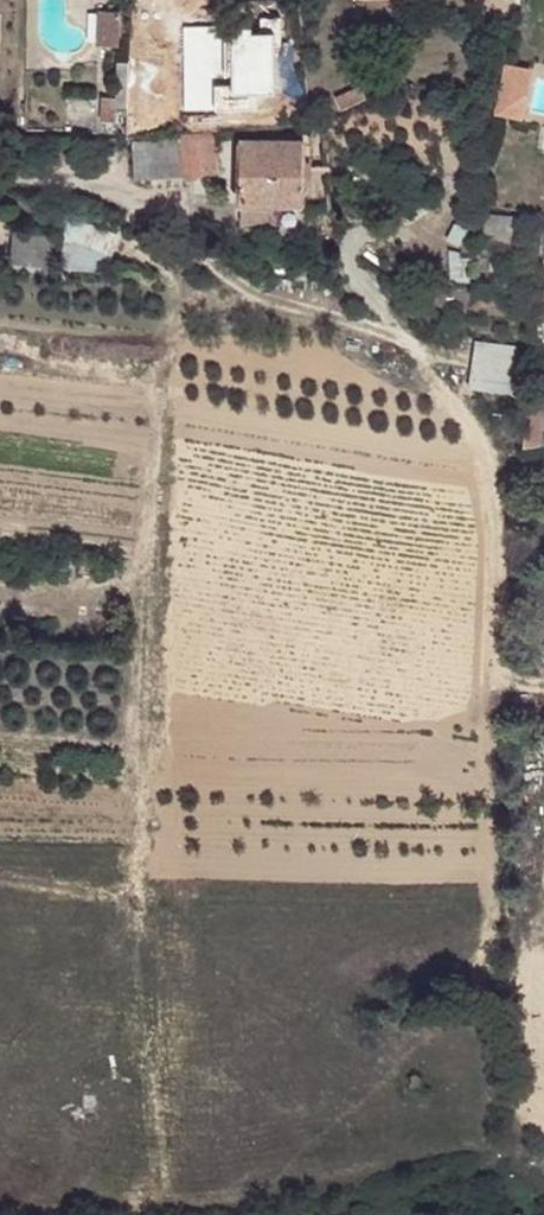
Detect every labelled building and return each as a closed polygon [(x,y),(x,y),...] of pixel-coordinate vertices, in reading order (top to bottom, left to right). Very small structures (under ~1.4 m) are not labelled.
[(98,11),(97,46),(103,46),(103,36),(118,37),(119,12),(98,11)] [(118,37),(103,36),(103,46),(118,46),(118,37)] [(129,63),(128,108),(127,115),(141,115),(141,103),(160,104),(160,107),(192,109),(194,59),(156,57),(157,40),(130,39),(129,63)] [(117,98),(117,107),(128,108),(129,63),(118,63),(117,98)] [(529,71),(506,66),(498,110),(521,115),(529,71)] [(336,97),(341,109),(366,98),(361,85),(336,97)] [(117,107),(117,98),(102,97),(101,122),(116,122),(117,107)] [(180,139),(132,143),(135,179),(217,173),(215,132),(179,134),(180,139)] [(303,140),(240,140),(240,204),(241,204),(241,223),(276,223),(276,204),(302,204),(303,179),(303,162),(303,140)] [(71,218),(61,264),(107,273),(116,228),(71,218)] [(13,228),(9,258),(50,264),(54,234),(13,228)] [(516,349),(476,344),(471,385),(510,391),(516,349)] [(412,1098),(427,1096),(425,1081),(423,1078),(420,1077),(416,1077),(413,1077),(412,1079),(410,1083),(412,1098)] [(515,1168),(524,1169),(526,1160),(515,1157),(512,1167),(515,1168)]
